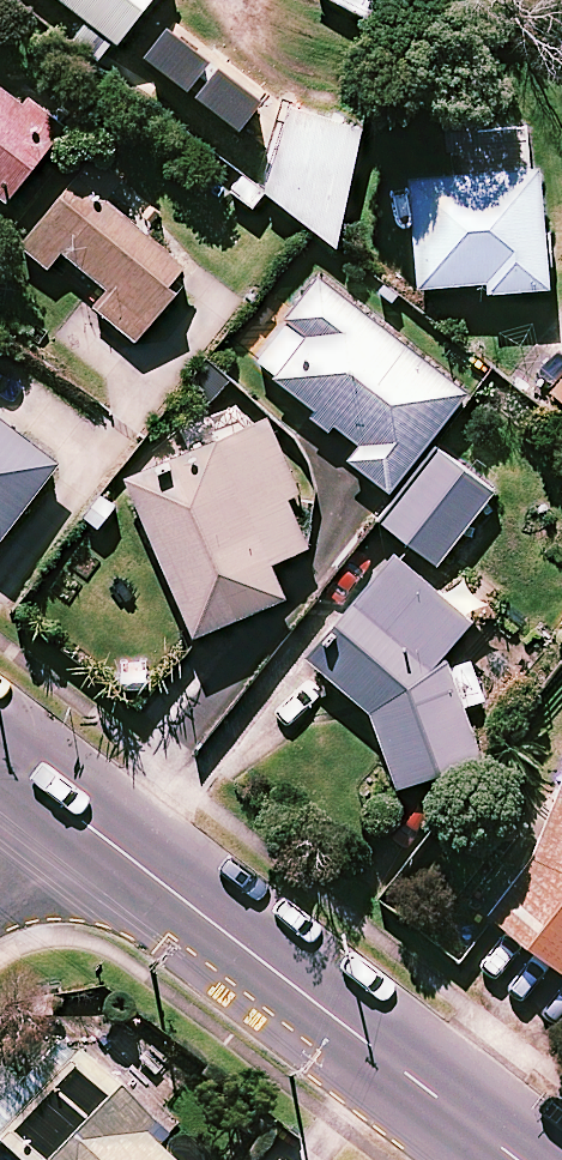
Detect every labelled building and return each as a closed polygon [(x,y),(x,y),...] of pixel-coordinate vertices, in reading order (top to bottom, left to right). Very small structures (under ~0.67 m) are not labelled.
[(117,39),(148,0),(67,0),(117,39)] [(2,195),(56,126),(0,83),(0,193),(2,195)] [(369,131),(293,106),(265,191),(334,243),(369,131)] [(130,216),(140,203),(123,190),(131,181),(94,151),(21,244),(48,266),(62,248),(112,288),(97,307),(136,338),(193,266),(130,216)] [(330,431),(337,421),(362,439),(348,457),(392,489),(466,390),(319,280),(258,361),(314,403),(306,413),(330,431)] [(553,391),(561,398),(561,379),(553,391)] [(270,558),(305,543),(311,517),(312,511),(312,499),(311,488),(310,477),(307,466),(303,456),(298,446),(292,436),(286,427),(278,419),(270,411),(261,404),(252,398),(244,409),(217,394),(182,456),(129,478),(195,632),(285,593),(270,558)] [(0,413),(0,533),(2,534),(60,459),(0,413)] [(492,488),(434,443),(377,516),(436,561),(492,488)] [(448,597),(392,554),(311,660),(368,703),(398,785),(480,749),(460,703),(482,695),(471,660),(453,664),(508,597),(470,568),(448,597)] [(531,854),(489,912),(493,915),(561,969),(561,777),(531,854)] [(130,1019),(47,1012),(0,1060),(0,1143),(18,1159),(168,1159),(155,1147),(182,1119),(168,1105),(192,1080),(130,1019)]
